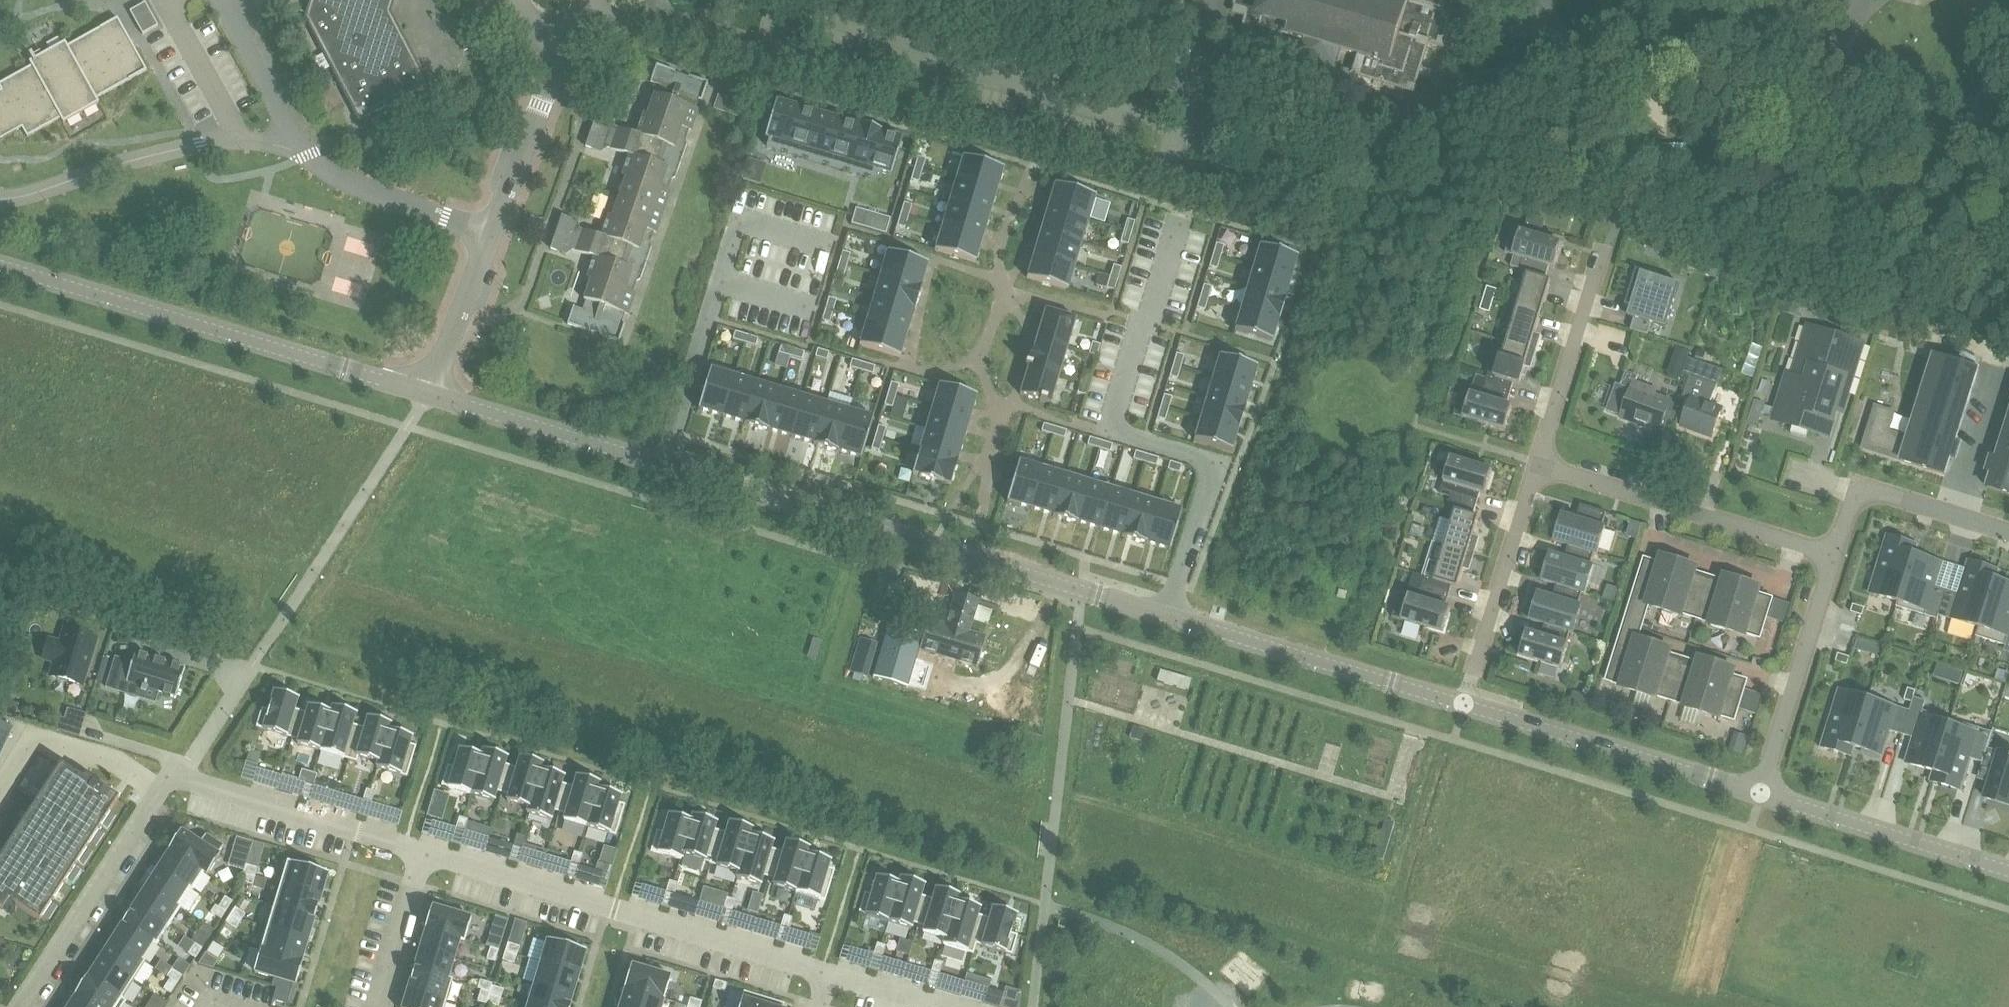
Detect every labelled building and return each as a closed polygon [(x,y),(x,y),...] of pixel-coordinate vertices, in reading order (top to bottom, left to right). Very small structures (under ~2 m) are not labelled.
[(310,1),(305,18),(319,45),(358,121),(428,85),(402,34),(391,12),(394,0),(310,0),(310,1)] [(1235,13),(1248,17),(1242,36),(1303,55),(1305,61),(1330,68),(1336,65),(1340,51),(1360,57),(1355,75),(1413,92),(1428,43),(1445,48),(1452,26),(1446,25),(1453,0),(1244,0),(1241,9),(1237,7),(1235,13)] [(147,2),(131,10),(144,34),(160,25),(147,2)] [(22,128),(27,137),(61,119),(63,123),(99,103),(97,99),(147,71),(117,18),(68,46),(65,42),(42,55),(40,51),(32,55),(31,53),(29,55),(32,60),(29,62),(31,66),(0,83),(0,89),(1,90),(0,91),(0,140),(22,128)] [(643,114),(636,134),(633,145),(663,155),(680,161),(686,143),(685,140),(688,130),(690,131),(698,110),(695,109),(698,100),(701,101),(707,83),(687,77),(687,78),(674,73),(674,72),(655,66),(649,83),(657,85),(647,115),(643,114)] [(720,90),(713,110),(744,120),(751,100),(720,90)] [(769,109),(764,127),(768,128),(765,138),(768,139),(766,147),(875,179),(877,172),(891,176),(899,149),(901,149),(903,144),(901,144),(902,138),(882,132),(882,131),(859,124),(859,125),(776,100),(773,111),(769,109)] [(595,115),(590,131),(605,136),(609,125),(610,120),(595,115)] [(663,155),(633,145),(636,134),(609,125),(605,136),(601,146),(629,156),(622,176),(625,177),(618,197),(663,212),(670,191),(668,190),(672,178),(674,177),(680,161),(663,155)] [(601,146),(605,136),(590,131),(585,147),(599,152),(601,146)] [(914,168),(922,170),(926,159),(920,157),(918,156),(914,168)] [(963,156),(955,180),(996,193),(1004,168),(963,156)] [(919,182),(922,170),(914,168),(911,179),(919,182)] [(996,193),(955,180),(949,203),(989,216),(996,193)] [(1047,208),(1088,220),(1096,196),(1054,184),(1047,208)] [(570,238),(566,248),(594,258),(597,247),(628,257),(645,263),(651,245),(650,243),(653,232),(655,233),(663,212),(618,197),(612,217),(608,216),(601,236),(574,227),(570,238)] [(901,214),(908,216),(912,205),(904,202),(901,214)] [(942,226),(983,239),(989,216),(949,203),(942,226)] [(891,218),(856,208),(853,217),(851,223),(852,224),(886,234),(891,218)] [(1088,220),(1047,208),(1040,231),(1082,243),(1088,220)] [(908,216),(901,214),(897,225),(905,228),(908,216)] [(570,238),(574,227),(575,222),(561,217),(555,232),(570,238)] [(1127,219),(1124,231),(1132,233),(1135,221),(1127,219)] [(975,262),(983,239),(942,226),(934,250),(975,262)] [(1075,266),(1082,243),(1040,231),(1034,254),(1075,266)] [(1128,244),(1132,233),(1124,231),(1120,242),(1128,244)] [(570,238),(555,232),(550,248),(564,253),(566,248),(570,238)] [(1551,280),(1545,279),(1549,266),(1555,268),(1562,244),(1520,232),(1513,255),(1524,259),(1520,271),(1551,281),(1551,280)] [(1213,255),(1220,257),(1224,246),(1216,243),(1213,255)] [(1259,245),(1253,267),(1291,278),(1297,256),(1259,245)] [(640,279),(645,263),(628,257),(597,247),(594,258),(587,278),(590,279),(580,310),(572,307),(566,325),(584,331),(585,331),(598,335),(598,336),(618,343),(624,325),(621,324),(625,314),(627,315),(635,293),(633,293),(637,280),(640,279)] [(842,251),(839,263),(846,265),(850,253),(842,251)] [(887,251),(880,275),(922,288),(922,287),(921,286),(928,263),(887,251)] [(1075,266),(1034,254),(1026,278),(1068,290),(1075,266)] [(1220,257),(1213,255),(1209,266),(1217,269),(1220,257)] [(843,276),(846,265),(839,263),(836,274),(843,276)] [(1110,276),(1118,279),(1121,267),(1113,265),(1110,276)] [(1253,267),(1247,287),(1285,299),(1286,298),(1285,298),(1291,278),(1253,267)] [(1660,276),(1636,268),(1625,305),(1631,307),(1628,317),(1634,319),(1631,330),(1648,335),(1651,324),(1667,329),(1680,285),(1659,278),(1660,276)] [(1517,308),(1541,315),(1551,281),(1520,271),(1520,272),(1527,274),(1517,308)] [(873,298),(915,311),(922,288),(880,275),(873,298)] [(1118,279),(1110,276),(1106,288),(1114,290),(1118,279)] [(1200,296),(1208,298),(1212,287),(1204,284),(1200,296)] [(1279,320),(1285,299),(1247,287),(1241,308),(1279,320)] [(1487,287),(1484,298),(1494,301),(1497,289),(1487,287)] [(1208,298),(1200,296),(1197,308),(1205,310),(1208,298)] [(825,309),(833,311),(836,300),(829,297),(825,309)] [(914,312),(915,311),(873,298),(866,321),(907,333),(914,311),(914,312)] [(1494,301),(1484,298),(1480,310),(1490,312),(1494,301)] [(1506,343),(1536,352),(1540,340),(1534,338),(1541,315),(1517,308),(1517,309),(1509,306),(1506,317),(1513,320),(1506,343)] [(1279,320),(1241,308),(1234,330),(1272,341),(1278,321),(1279,321),(1279,320)] [(833,311),(825,309),(822,320),(829,323),(833,311)] [(1036,338),(1067,347),(1076,319),(1045,309),(1036,338)] [(907,333),(866,321),(859,345),(900,357),(907,333)] [(1793,426),(1791,433),(1806,438),(1808,431),(1827,437),(1841,393),(1847,394),(1863,343),(1809,326),(1794,376),(1788,374),(1779,403),(1791,406),(1785,424),(1793,426)] [(744,342),(747,335),(735,331),(733,339),(744,342)] [(747,335),(744,342),(756,346),(758,338),(747,335)] [(1067,347),(1036,338),(1035,344),(1032,343),(1027,363),(1026,363),(1025,365),(1059,375),(1067,347)] [(1092,342),(1089,354),(1097,356),(1100,344),(1092,342)] [(1536,352),(1506,343),(1499,366),(1492,364),(1485,387),(1510,394),(1514,383),(1521,386),(1528,363),(1532,364),(1536,352)] [(779,353),(790,356),(793,348),(781,345),(779,353)] [(804,352),(793,348),(790,356),(802,360),(804,352)] [(817,349),(815,357),(827,360),(829,352),(817,349)] [(1176,353),(1173,365),(1181,367),(1184,356),(1176,353)] [(1219,355),(1212,377),(1250,388),(1257,366),(1219,355)] [(1862,448),(1945,475),(1951,457),(1955,458),(1960,444),(1955,443),(1978,370),(1934,356),(1908,438),(1889,432),(1895,412),(1875,406),(1862,448)] [(1678,408),(1681,408),(1675,426),(1676,426),(1676,424),(1712,438),(1722,409),(1710,404),(1717,385),(1722,370),(1688,358),(1683,373),(1690,376),(1678,408)] [(861,370),(863,363),(852,359),(850,367),(861,370)] [(863,363),(861,370),(873,374),(875,366),(863,363)] [(1050,403),(1059,375),(1025,365),(1025,366),(1028,367),(1020,394),(1040,400),(1039,401),(1045,403),(1045,402),(1050,403)] [(1177,379),(1181,367),(1173,365),(1170,376),(1177,379)] [(698,410),(722,417),(734,376),(710,369),(698,409),(698,410)] [(1081,381),(1088,384),(1092,372),(1084,370),(1081,381)] [(1607,413),(1660,432),(1671,401),(1655,395),(1656,391),(1635,383),(1637,376),(1626,372),(1621,388),(1617,387),(1607,413)] [(757,383),(734,376),(722,417),(744,423),(744,424),(745,424),(757,383)] [(1250,388),(1212,377),(1206,397),(1245,409),(1245,408),(1250,388)] [(1088,384),(1081,381),(1077,393),(1085,395),(1088,384)] [(888,394),(896,396),(899,384),(891,382),(888,394)] [(745,424),(768,431),(780,390),(757,383),(745,424)] [(932,407),(970,418),(977,395),(939,384),(932,407)] [(1461,392),(1454,415),(1505,430),(1513,407),(1507,405),(1510,394),(1485,387),(1482,398),(1461,392)] [(803,396),(780,390),(768,431),(769,432),(769,431),(791,437),(803,396)] [(896,396),(888,394),(884,405),(892,407),(896,396)] [(1164,395),(1161,406),(1168,409),(1172,397),(1164,395)] [(814,445),(826,403),(803,396),(791,437),(813,444),(813,445),(814,445)] [(1200,418),(1239,430),(1245,409),(1206,397),(1200,418)] [(837,452),(849,410),(826,403),(814,445),(837,452)] [(1165,420),(1168,409),(1161,406),(1157,418),(1165,420)] [(970,418),(932,407),(926,429),(964,440),(970,418)] [(849,410),(837,452),(838,452),(838,451),(861,458),(873,417),(849,410)] [(1239,431),(1239,430),(1200,418),(1194,440),(1232,451),(1238,431),(1239,431)] [(1996,459),(1991,457),(1987,471),(1992,473),(1987,488),(2008,495),(2008,418),(1996,459)] [(1041,431),(1053,435),(1055,427),(1044,423),(1041,431)] [(878,426),(875,437),(883,440),(886,428),(878,426)] [(1055,427),(1053,435),(1064,438),(1067,430),(1055,427)] [(964,440),(926,429),(919,450),(958,462),(958,461),(957,461),(964,440)] [(883,440),(875,437),(871,449),(879,451),(883,440)] [(1099,448),(1101,441),(1089,437),(1087,445),(1099,448)] [(1101,441),(1099,448),(1110,452),(1113,444),(1101,441)] [(958,462),(919,450),(912,473),(919,475),(919,476),(943,483),(951,485),(958,462)] [(1133,459),(1145,462),(1147,454),(1135,451),(1133,459)] [(1147,454),(1145,462),(1156,466),(1159,458),(1147,454)] [(1493,471),(1451,459),(1441,493),(1477,504),(1480,493),(1486,495),(1493,471)] [(1030,509),(1043,468),(1019,461),(1006,502),(1030,509)] [(1170,461),(1168,469),(1179,473),(1182,465),(1170,461)] [(1043,468),(1030,509),(1052,516),(1053,517),(1066,475),(1043,468)] [(1066,475),(1053,517),(1076,524),(1089,482),(1066,475)] [(1089,482),(1076,524),(1077,524),(1077,523),(1099,530),(1112,489),(1089,482)] [(1135,496),(1112,489),(1099,530),(1121,536),(1121,537),(1122,537),(1135,496)] [(1469,552),(1475,554),(1478,542),(1472,540),(1479,517),(1474,515),(1477,504),(1441,493),(1441,494),(1451,497),(1445,519),(1452,521),(1445,545),(1469,552)] [(1135,496),(1122,537),(1145,544),(1158,503),(1135,496)] [(1182,510),(1158,503),(1145,544),(1146,545),(1146,544),(1169,551),(1182,510)] [(1554,541),(1569,546),(1594,554),(1597,554),(1605,527),(1603,527),(1607,513),(1581,505),(1577,519),(1562,514),(1554,541)] [(1426,527),(1413,524),(1410,534),(1423,538),(1426,527)] [(1897,607),(1916,545),(1888,536),(1870,593),(1898,602),(1896,606),(1897,607)] [(1458,587),(1465,564),(1471,566),(1475,554),(1469,552),(1445,545),(1439,564),(1429,560),(1424,576),(1427,577),(1423,589),(1449,596),(1452,585),(1458,587)] [(1916,545),(1897,607),(1938,619),(1947,589),(1935,586),(1942,563),(1914,554),(1917,545),(1916,545)] [(1591,566),(1594,554),(1569,546),(1565,558),(1550,553),(1542,580),(1557,585),(1582,593),(1585,593),(1593,567),(1591,566)] [(1644,622),(1649,606),(1680,616),(1681,613),(1696,618),(1709,578),(1694,573),(1696,566),(1662,555),(1660,563),(1644,558),(1626,617),(1644,622)] [(1947,589),(1938,619),(1939,615),(1979,627),(1976,636),(1977,637),(1998,570),(1969,561),(1959,593),(1947,589)] [(1998,570),(1977,637),(2006,646),(2008,636),(2008,584),(1996,580),(1998,571),(1998,570)] [(1723,583),(1709,578),(1696,618),(1711,623),(1711,625),(1744,636),(1744,633),(1760,638),(1773,598),(1757,593),(1760,585),(1726,575),(1723,583)] [(1530,620),(1545,624),(1571,632),(1573,633),(1581,606),(1579,605),(1582,593),(1557,585),(1553,597),(1538,592),(1530,620)] [(1400,594),(1393,617),(1444,633),(1451,609),(1446,607),(1449,596),(1423,589),(1420,600),(1400,594)] [(930,622),(921,649),(975,665),(984,638),(968,633),(978,602),(954,595),(945,626),(930,622)] [(1853,604),(1851,612),(1863,616),(1865,608),(1853,604)] [(1639,638),(1644,622),(1626,617),(1606,680),(1622,685),(1621,688),(1655,698),(1655,696),(1671,700),(1683,660),(1668,655),(1670,648),(1639,638)] [(1527,632),(1520,656),(1562,669),(1569,645),(1567,644),(1571,632),(1545,624),(1541,637),(1527,632)] [(50,675),(82,685),(96,639),(64,630),(60,643),(49,640),(43,659),(54,662),(50,675)] [(145,687),(176,697),(185,667),(135,652),(132,663),(115,658),(107,687),(142,698),(145,687)] [(1850,657),(1838,654),(1836,661),(1847,665),(1850,657)] [(1734,668),(1700,657),(1698,665),(1683,660),(1671,700),(1686,705),(1685,708),(1718,718),(1719,715),(1735,720),(1747,680),(1732,675),(1734,668)] [(1912,702),(1916,689),(1915,691),(1908,688),(1904,700),(1912,702)] [(1762,695),(1746,690),(1739,709),(1756,715),(1762,695)] [(1822,747),(1851,756),(1869,699),(1840,690),(1822,747)] [(256,727),(292,738),(301,711),(295,709),(298,698),(274,691),(269,710),(262,708),(256,727)] [(1897,708),(1869,699),(1851,756),(1852,756),(1855,747),(1882,756),(1897,708)] [(320,751),(333,706),(331,712),(309,705),(307,713),(301,711),(292,738),(298,740),(297,744),(320,751)] [(320,751),(349,759),(359,726),(353,724),(356,713),(333,706),(320,751)] [(1931,781),(1932,781),(1951,719),(1922,710),(1906,763),(1934,772),(1931,781)] [(365,728),(359,726),(349,759),(357,762),(358,756),(378,762),(377,768),(391,724),(368,717),(365,728)] [(1951,719),(1932,781),(1961,790),(1970,759),(1982,762),(1992,732),(1951,719)] [(392,724),(391,724),(377,768),(407,777),(416,746),(409,744),(412,736),(390,730),(392,724)] [(1991,778),(1985,798),(2008,805),(2008,755),(1987,748),(1979,775),(1991,778)] [(471,794),(484,750),(483,749),(482,755),(460,749),(454,767),(447,765),(441,785),(471,794)] [(503,793),(511,766),(505,764),(507,756),(484,750),(471,794),(494,801),(496,791),(503,793)] [(511,766),(503,793),(508,795),(507,801),(529,807),(527,813),(528,813),(543,763),(520,756),(517,768),(511,766)] [(246,762),(241,777),(253,781),(257,766),(246,762)] [(543,763),(528,813),(550,820),(553,811),(559,813),(568,785),(562,783),(564,776),(542,769),(544,763),(543,763)] [(119,797),(88,777),(87,780),(66,766),(0,866),(0,893),(13,902),(19,892),(46,910),(119,797)] [(309,772),(305,784),(314,787),(317,775),(309,772)] [(277,790),(293,794),(297,779),(282,775),(277,790)] [(564,820),(586,827),(600,782),(577,776),(574,787),(568,785),(559,813),(565,814),(564,820)] [(341,785),(328,781),(322,803),(334,807),(341,785)] [(601,783),(600,782),(586,827),(616,836),(625,805),(618,803),(621,795),(599,788),(601,783)] [(305,784),(302,796),(310,798),(314,787),(305,784)] [(366,789),(363,801),(371,804),(375,792),(366,789)] [(363,801),(359,813),(368,816),(371,804),(363,801)] [(651,850),(680,859),(694,815),(693,815),(691,820),(669,814),(664,832),(657,830),(651,850)] [(710,864),(720,831),(714,829),(716,822),(694,815),(680,859),(681,860),(683,854),(705,860),(706,857),(711,858),(709,864),(710,864)] [(460,817),(456,830),(464,832),(468,821),(468,819),(460,817)] [(468,821),(464,832),(456,830),(452,843),(461,845),(485,852),(492,829),(468,822),(468,821)] [(726,833),(720,831),(710,864),(738,873),(736,878),(737,879),(752,828),(730,821),(726,833)] [(763,876),(769,878),(777,850),(771,848),(773,841),(751,834),(753,828),(752,828),(737,879),(760,885),(763,876)] [(169,849),(208,874),(220,856),(218,854),(223,846),(206,835),(200,843),(181,830),(169,849)] [(513,847),(522,850),(525,837),(517,834),(513,847)] [(237,838),(234,849),(248,853),(252,842),(237,838)] [(796,892),(809,847),(786,841),(783,852),(777,850),(769,878),(775,879),(773,885),(796,892)] [(522,850),(513,847),(509,860),(518,862),(522,850)] [(809,847),(796,892),(825,901),(835,870),(828,868),(830,860),(808,853),(810,848),(809,847)] [(169,851),(158,868),(192,890),(203,872),(207,875),(208,874),(169,849),(168,850),(169,851)] [(574,852),(571,864),(579,867),(583,854),(574,852)] [(280,884),(321,896),(328,874),(287,861),(280,884)] [(613,866),(599,862),(598,861),(595,872),(591,885),(606,889),(613,866)] [(575,880),(579,867),(571,864),(567,877),(575,880)] [(243,873),(255,876),(257,868),(246,865),(245,868),(243,873)] [(192,891),(192,890),(158,868),(146,886),(180,908),(181,907),(177,905),(188,888),(192,891)] [(255,876),(243,873),(241,879),(241,881),(252,885),(255,876)] [(888,922),(901,877),(900,877),(899,883),(877,876),(871,895),(864,893),(858,913),(888,922)] [(901,877),(888,922),(910,929),(912,923),(918,925),(927,897),(921,895),(924,884),(901,877)] [(665,893),(674,896),(678,883),(669,880),(665,893)] [(280,884),(274,906),(315,918),(321,896),(280,884)] [(135,904),(169,926),(180,908),(146,886),(135,904)] [(927,897),(918,925),(924,927),(923,932),(944,939),(943,945),(944,945),(959,895),(936,888),(933,899),(927,897)] [(674,896),(665,893),(661,906),(670,909),(674,896)] [(972,954),(983,916),(977,914),(980,907),(958,901),(960,895),(959,895),(944,945),(972,954)] [(225,897),(218,907),(226,912),(232,901),(225,897)] [(723,911),(731,913),(735,900),(727,898),(723,911)] [(135,904),(123,922),(157,944),(169,926),(135,904)] [(221,919),(226,912),(218,907),(215,905),(211,912),(221,919)] [(267,928),(308,940),(315,918),(274,906),(267,928)] [(425,927),(465,939),(471,918),(431,906),(425,927)] [(990,918),(983,916),(972,954),(973,954),(976,944),(1012,955),(1017,936),(1011,933),(1016,914),(993,907),(990,918)] [(235,908),(230,915),(240,921),(245,914),(235,908)] [(731,913),(723,911),(719,923),(727,926),(731,913)] [(240,921),(230,915),(225,922),(236,929),(240,921)] [(780,928),(789,930),(793,917),(784,915),(780,928)] [(156,945),(157,944),(123,922),(111,941),(145,963),(146,962),(142,959),(152,942),(156,945)] [(203,923),(198,931),(209,938),(214,930),(203,923)] [(426,929),(420,948),(454,959),(460,939),(465,940),(465,939),(425,927),(425,928),(426,929)] [(267,928),(261,949),(303,962),(303,961),(302,961),(308,940),(267,928)] [(785,943),(789,930),(780,928),(776,941),(785,943)] [(820,936),(809,933),(804,948),(816,951),(820,936)] [(501,940),(489,936),(485,948),(497,952),(501,940)] [(547,939),(541,962),(579,974),(586,951),(547,939)] [(133,981),(145,963),(111,941),(100,959),(133,981)] [(202,948),(195,943),(188,954),(196,958),(202,948)] [(508,943),(505,951),(517,955),(520,947),(508,943)] [(873,955),(882,958),(885,945),(877,943),(874,954),(873,955)] [(414,969),(452,981),(453,980),(448,979),(454,959),(420,948),(414,969)] [(296,985),(303,962),(261,949),(254,972),(296,985)] [(489,950),(486,962),(493,964),(497,952),(489,950)] [(517,955),(505,951),(502,960),(514,964),(517,955)] [(206,952),(199,964),(213,968),(218,960),(206,952)] [(878,970),(882,958),(873,955),(874,954),(869,952),(865,966),(878,970)] [(87,976),(126,1001),(122,998),(133,981),(100,959),(88,976),(87,975),(87,976)] [(934,960),(931,972),(939,975),(943,963),(934,960)] [(579,974),(541,962),(534,984),(573,996),(579,974)] [(664,999),(671,977),(631,965),(624,987),(664,999)] [(167,976),(170,978),(178,983),(182,976),(172,969),(167,976)] [(452,981),(414,969),(408,990),(446,1002),(452,981)] [(935,987),(939,975),(931,972),(927,985),(935,987)] [(87,976),(75,994),(95,1006),(122,1006),(126,1001),(87,976)] [(178,983),(170,978),(163,989),(171,994),(178,983)] [(715,980),(713,988),(725,992),(727,983),(715,980)] [(478,988),(481,989),(489,992),(491,984),(480,981),(478,988)] [(573,996),(534,984),(527,1006),(531,1006),(570,1006),(571,1006),(570,1005),(573,996)] [(492,986),(489,994),(501,998),(504,989),(492,986)] [(624,988),(625,988),(619,1006),(662,1006),(664,999),(624,987),(624,988)] [(485,1004),(489,992),(481,989),(477,1001),(485,1004)] [(408,990),(402,1006),(445,1006),(446,1002),(408,990)] [(784,1003),(744,991),(739,1006),(783,1006),(784,1003)] [(988,991),(984,1003),(997,1006),(1000,1006),(1003,995),(988,991)] [(75,994),(75,995),(76,996),(68,1006),(95,1006),(75,994)] [(501,998),(489,994),(486,1003),(498,1006),(501,998)] [(166,1002),(158,997),(152,1006),(162,1006),(166,1002)] [(702,1001),(690,998),(688,1006),(690,1006),(700,1006),(702,1001)]
